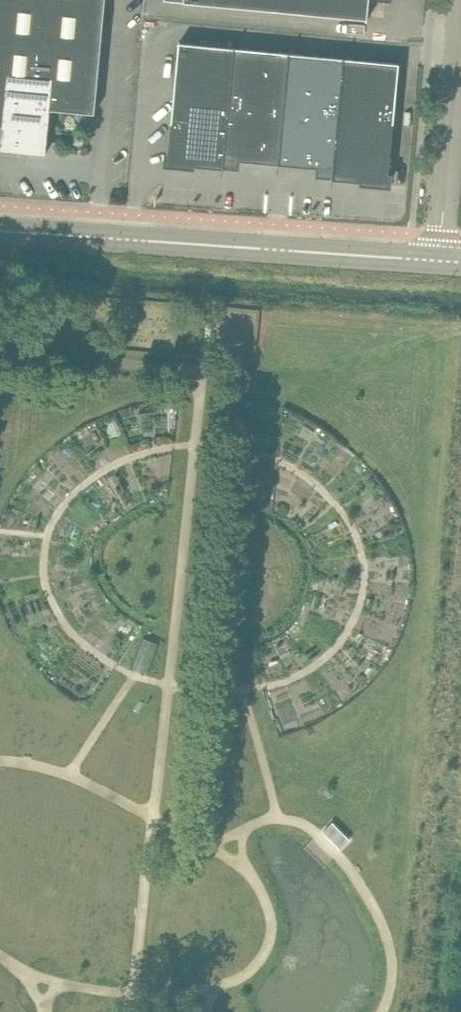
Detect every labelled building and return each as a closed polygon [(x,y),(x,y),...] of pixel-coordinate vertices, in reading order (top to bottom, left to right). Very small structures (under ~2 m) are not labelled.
[(2,125),(0,149),(46,153),(50,108),(95,112),(105,0),(0,0),(0,125),(2,125)] [(366,18),(366,20),(367,20),(369,0),(176,0),(366,18)] [(179,42),(171,132),(169,152),(168,152),(167,164),(168,164),(168,162),(223,167),(222,169),(223,169),(235,44),(234,44),(234,47),(179,42)] [(235,45),(235,44),(223,169),(224,169),(224,162),(236,163),(237,159),(279,163),(290,50),(289,50),(289,52),(235,47),(235,45)] [(290,50),(279,163),(321,167),(321,171),(332,172),(332,180),(333,180),(344,55),(344,57),(290,52),(290,50)] [(345,55),(344,55),(333,180),(333,178),(387,183),(387,185),(388,185),(390,173),(389,173),(399,62),(345,57),(345,55)]
